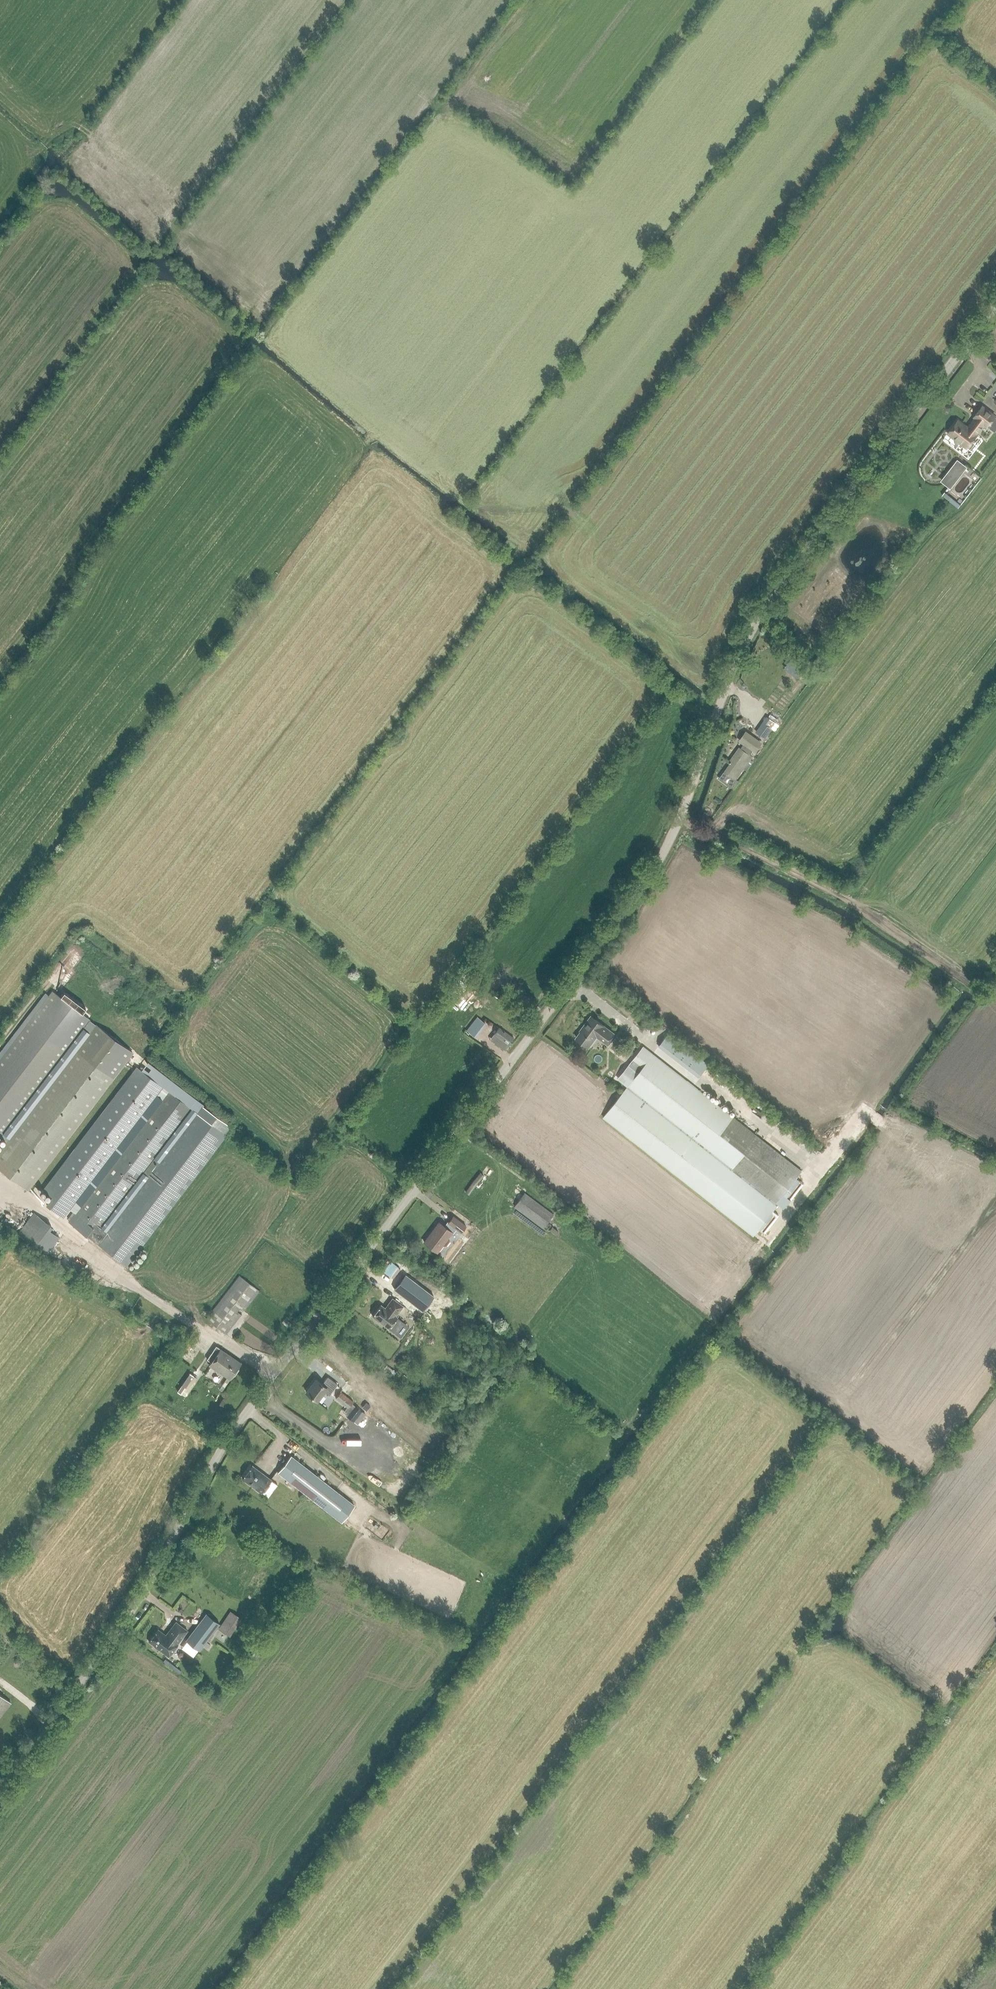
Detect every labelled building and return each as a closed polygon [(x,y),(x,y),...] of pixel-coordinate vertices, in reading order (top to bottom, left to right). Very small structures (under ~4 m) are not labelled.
[(959,443),(961,442),(968,448),(978,435),(977,434),(983,426),(986,428),(995,416),(983,406),(975,416),(977,417),(969,428),(958,420),(949,433),(956,438),(956,440),(956,442),(958,443),(959,443)] [(950,485),(965,466),(958,460),(943,479),(950,485)] [(945,493),(961,507),(964,504),(958,498),(974,480),(967,474),(963,478),(960,476),(945,493)] [(796,663),(789,672),(794,676),(797,671),(801,674),(804,669),(796,663)] [(767,717),(764,721),(757,731),(765,736),(771,728),(776,731),(779,725),(767,717)] [(727,768),(724,772),(735,779),(736,777),(743,768),(744,769),(746,770),(746,771),(751,765),(747,762),(752,754),(751,753),(752,751),(755,753),(763,743),(746,731),(739,741),(743,744),(741,746),(740,746),(734,755),(735,756),(727,768)] [(89,1019),(53,992),(0,1061),(0,1135),(89,1019)] [(467,1029),(467,1030),(472,1034),(473,1034),(483,1021),(477,1016),(467,1029)] [(589,1046),(596,1036),(609,1045),(616,1035),(604,1026),(591,1016),(583,1029),(584,1029),(577,1038),(589,1046)] [(28,1190),(133,1053),(97,1025),(0,1152),(0,1169),(28,1190)] [(504,1050),(509,1044),(514,1039),(499,1027),(494,1032),(496,1034),(493,1038),(496,1041),(494,1043),(504,1050)] [(662,1047),(688,1063),(690,1060),(697,1064),(703,1055),(670,1033),(662,1047)] [(622,1096),(605,1118),(755,1235),(778,1205),(784,1209),(791,1200),(784,1194),(802,1170),(645,1048),(633,1063),(642,1070),(622,1096)] [(162,1086),(137,1067),(44,1190),(53,1197),(46,1205),(62,1217),(162,1086)] [(107,1232),(101,1227),(191,1108),(169,1091),(69,1222),(127,1266),(226,1135),(198,1113),(107,1232)] [(465,1192),(469,1195),(484,1175),(480,1172),(465,1192)] [(515,1207),(543,1228),(553,1215),(525,1194),(515,1207)] [(34,1213),(19,1232),(47,1254),(60,1237),(46,1227),(49,1224),(34,1213)] [(439,1223),(424,1242),(437,1252),(443,1245),(443,1246),(446,1245),(450,1241),(449,1238),(452,1233),(451,1233),(455,1228),(461,1233),(466,1226),(454,1217),(449,1223),(450,1224),(446,1228),(439,1223)] [(226,1334),(241,1315),(237,1312),(240,1308),(244,1311),(259,1291),(240,1276),(207,1319),(226,1334)] [(407,1276),(397,1291),(426,1312),(436,1298),(407,1276)] [(381,1305),(373,1316),(389,1329),(389,1328),(395,1333),(403,1322),(397,1318),(397,1317),(396,1316),(403,1306),(393,1298),(385,1308),(381,1305)] [(213,1351),(207,1359),(212,1362),(210,1365),(230,1379),(241,1363),(216,1346),(213,1351)] [(190,1373),(177,1392),(181,1395),(187,1385),(194,1376),(190,1373)] [(337,1385),(328,1378),(323,1385),(316,1380),(306,1392),(318,1401),(325,1392),(329,1395),(337,1385)] [(349,1409),(354,1402),(341,1393),(336,1399),(349,1409)] [(355,1406),(348,1416),(355,1421),(362,1411),(355,1406)] [(354,1505),(291,1456),(278,1472),(342,1521),(354,1505)] [(263,1494),(273,1481),(253,1466),(243,1480),(263,1494)] [(231,1612),(223,1624),(232,1630),(240,1618),(231,1612)] [(170,1630),(172,1631),(167,1637),(158,1630),(149,1641),(168,1658),(178,1646),(177,1645),(188,1632),(177,1623),(170,1630)] [(196,1628),(186,1640),(199,1650),(208,1638),(196,1628)] [(11,1702),(0,1694),(0,1716),(11,1702)]
